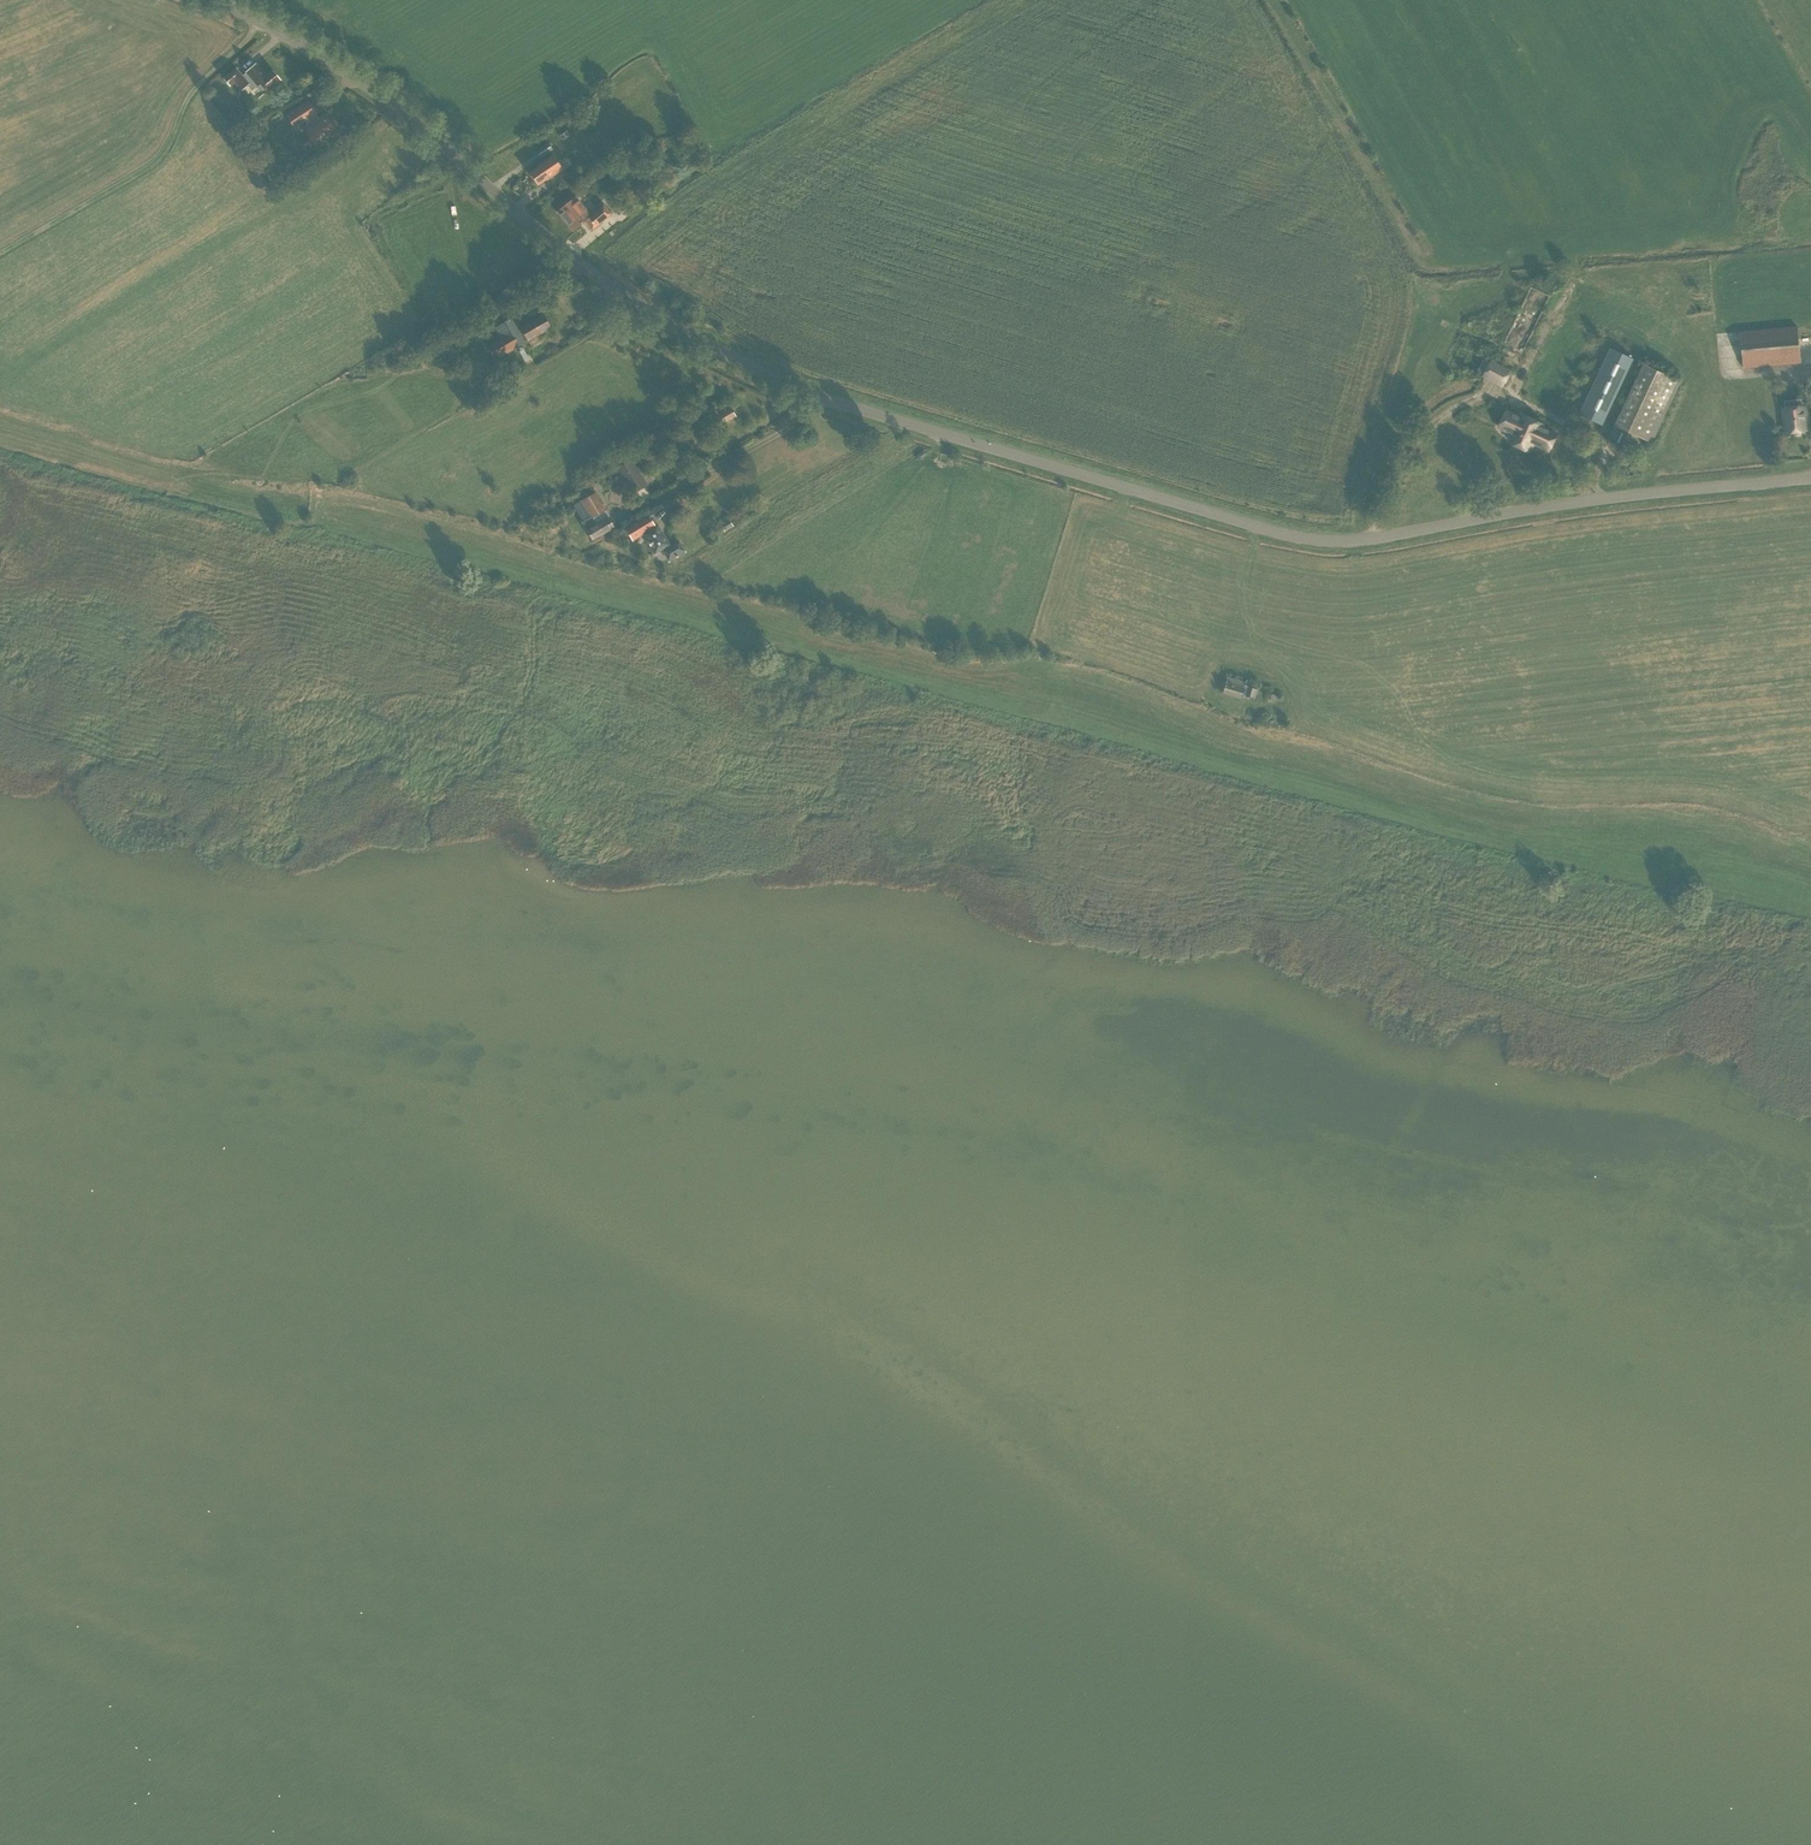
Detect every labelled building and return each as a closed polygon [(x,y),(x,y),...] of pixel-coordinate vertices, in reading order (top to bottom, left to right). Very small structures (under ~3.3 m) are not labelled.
[(272,71),(266,76),(256,65),(246,73),(247,74),(243,77),(236,68),(224,78),(230,86),(235,82),(241,90),(248,85),(250,87),(255,87),(257,85),(264,94),(281,81),(272,71)] [(326,113),(316,120),(314,116),(317,113),(308,100),(286,115),(294,128),(305,121),(307,125),(303,128),(313,145),(321,140),(323,144),(335,137),(332,132),(336,129),(326,113)] [(237,125),(241,129),(249,122),(245,118),(237,125)] [(560,136),(563,140),(569,135),(567,131),(560,136)] [(536,152),(541,158),(553,150),(548,143),(536,152)] [(538,185),(546,179),(547,180),(562,170),(552,156),(537,166),(538,167),(530,172),(538,185)] [(626,197),(634,207),(647,197),(639,187),(626,197)] [(591,232),(612,214),(604,204),(598,209),(589,216),(574,197),(557,211),(573,230),(583,221),(591,232)] [(550,328),(543,315),(521,328),(522,330),(519,332),(511,319),(494,328),(500,340),(491,345),(498,358),(518,347),(521,351),(523,349),(521,345),(525,343),(524,341),(527,339),(528,341),(550,328)] [(449,342),(453,351),(480,336),(476,327),(449,342)] [(1741,333),(1744,369),(1802,364),(1798,328),(1741,333)] [(1632,359),(1612,349),(1579,420),(1599,430),(1632,359)] [(1484,377),(1503,386),(1510,371),(1491,362),(1491,363),(1484,375),(1484,377)] [(1680,381),(1644,364),(1613,430),(1649,447),(1680,381)] [(1784,409),(1785,417),(1786,433),(1807,431),(1805,407),(1803,407),(1802,400),(1785,401),(1786,409),(1784,409)] [(1499,428),(1514,435),(1510,443),(1530,452),(1543,425),(1523,416),(1522,419),(1506,412),(1499,428)] [(642,464),(635,469),(629,461),(617,469),(632,493),(652,480),(642,464)] [(614,528),(593,494),(582,502),(591,517),(581,524),(592,541),(614,528)] [(625,528),(632,541),(642,535),(656,527),(655,526),(648,514),(625,528)] [(720,525),(724,532),(733,527),(729,520),(720,525)] [(671,546),(658,525),(655,526),(656,527),(642,535),(654,555),(662,550),(669,562),(686,552),(679,541),(671,546)] [(1246,683),(1227,678),(1223,692),(1242,698),(1246,683)]
